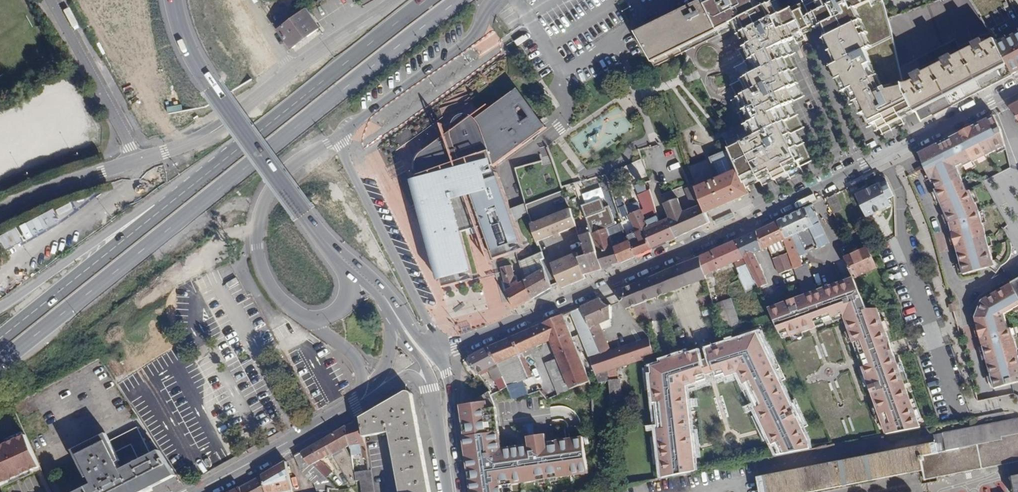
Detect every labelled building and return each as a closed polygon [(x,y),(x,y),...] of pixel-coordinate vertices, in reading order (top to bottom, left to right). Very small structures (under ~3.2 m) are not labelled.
[(635,33),(653,63),(717,31),(742,19),(754,43),(751,45),(763,70),(751,76),(757,89),(747,94),(753,106),(750,108),(762,133),(736,145),(729,149),(729,150),(747,188),(754,184),(760,182),(762,187),(775,181),(777,186),(805,173),(802,167),(812,162),(798,132),(804,129),(792,103),(804,97),(792,72),(797,70),(790,57),(793,55),(795,54),(789,42),(797,38),(795,34),(806,29),(811,27),(820,23),(840,64),(833,67),(840,79),(843,77),(850,90),(855,88),(874,125),(886,119),(891,128),(911,117),(908,111),(914,108),(905,91),(903,83),(900,67),(893,36),(888,19),(883,0),(810,0),(809,1),(803,3),(795,7),(771,19),(765,7),(762,8),(758,0),(701,0),(635,33)] [(900,67),(955,39),(959,47),(991,31),(984,17),(978,19),(971,0),(940,0),(899,15),(888,19),(893,36),(900,67)] [(275,23),(280,30),(304,12),(299,5),(275,23)] [(307,10),(304,12),(280,30),(292,48),(319,28),(307,10)] [(1013,74),(1002,53),(995,39),(985,44),(983,39),(973,44),(974,47),(953,57),(952,55),(942,60),(944,62),(923,73),(921,71),(912,76),(913,78),(933,116),(1013,74)] [(1002,53),(1013,74),(1017,72),(1017,45),(1002,53)] [(905,91),(914,108),(921,122),(933,116),(913,78),(903,83),(905,91)] [(493,168),(538,135),(547,128),(544,125),(539,127),(513,93),(477,120),(472,116),(468,115),(462,115),(457,117),(455,119),(452,124),(450,130),(451,134),(447,137),(446,136),(423,153),(419,156),(417,160),(416,166),(417,177),(414,178),(443,288),(473,281),(472,276),(473,276),(462,234),(483,228),(494,260),(523,250),(523,245),(515,223),(511,211),(496,171),(493,172),(493,168)] [(931,148),(919,154),(949,223),(963,275),(987,268),(986,263),(993,261),(980,212),(970,191),(967,192),(956,167),(963,164),(964,167),(1005,146),(1001,130),(994,116),(991,118),(956,136),(931,148)] [(696,188),(705,213),(749,193),(747,188),(729,150),(709,159),(718,178),(696,188)] [(637,192),(646,190),(644,181),(635,182),(637,192)] [(894,197),(887,182),(858,196),(869,216),(890,206),(888,201),(894,197)] [(663,205),(668,219),(676,238),(709,222),(705,213),(696,188),(695,184),(685,188),(692,208),(683,212),(677,199),(663,205)] [(622,199),(629,196),(631,194),(629,188),(615,194),(617,200),(622,199)] [(643,212),(656,208),(649,189),(637,193),(643,212)] [(836,195),(827,199),(829,203),(836,218),(843,215),(841,211),(842,210),(836,195)] [(613,264),(619,262),(607,228),(603,230),(598,231),(597,226),(594,227),(588,210),(590,209),(585,196),(578,199),(590,233),(591,233),(591,234),(602,269),(613,266),(613,264)] [(636,212),(629,196),(622,199),(630,215),(636,212)] [(623,218),(630,215),(622,199),(617,200),(615,201),(623,218)] [(528,214),(525,205),(511,211),(515,223),(528,214)] [(812,207),(778,222),(786,239),(784,240),(792,265),(803,296),(816,291),(806,263),(802,265),(799,257),(809,252),(808,250),(801,234),(804,232),(812,249),(818,246),(819,248),(829,243),(812,207)] [(542,229),(545,239),(554,235),(555,237),(561,235),(560,232),(576,225),(570,209),(537,222),(533,212),(528,214),(533,231),(542,229)] [(644,229),(652,249),(668,241),(659,223),(647,228),(640,211),(636,212),(630,215),(638,232),(644,229)] [(599,218),(603,230),(607,228),(612,227),(609,216),(603,219),(602,217),(599,218)] [(0,243),(0,249),(6,259),(49,233),(40,219),(0,243)] [(659,223),(668,241),(676,238),(668,219),(659,223)] [(786,239),(778,222),(757,232),(762,250),(776,244),(785,267),(792,265),(784,240),(786,239)] [(620,264),(635,257),(628,236),(621,223),(612,227),(607,228),(619,262),(620,264)] [(539,241),(545,239),(542,229),(533,231),(538,247),(540,247),(542,254),(519,263),(525,281),(533,298),(551,287),(544,270),(541,261),(545,259),(544,256),(542,251),(541,249),(540,246),(539,241)] [(635,257),(652,249),(644,229),(638,232),(639,238),(635,239),(633,234),(628,236),(635,257)] [(585,278),(584,275),(579,258),(587,256),(580,236),(577,230),(569,233),(578,254),(554,265),(562,288),(585,278)] [(737,241),(750,268),(755,266),(750,255),(755,253),(762,250),(757,232),(750,235),(737,241)] [(801,234),(808,250),(812,249),(804,232),(801,234)] [(579,258),(584,275),(602,269),(591,234),(591,233),(590,233),(580,236),(587,256),(579,258)] [(758,286),(750,268),(737,241),(700,258),(706,279),(714,305),(717,304),(727,332),(741,326),(730,299),(720,303),(713,273),(736,263),(742,274),(739,275),(747,291),(758,286)] [(876,268),(868,249),(845,258),(854,278),(876,268)] [(755,266),(756,266),(760,264),(755,253),(750,255),(755,266)] [(687,286),(706,279),(700,258),(682,266),(674,269),(681,288),(687,286)] [(1001,266),(993,261),(995,266),(989,268),(996,273),(1001,266)] [(533,298),(525,281),(519,284),(518,281),(515,282),(511,266),(501,269),(505,286),(507,292),(514,310),(533,298)] [(764,284),(756,266),(755,266),(750,268),(758,286),(764,284)] [(666,272),(673,291),(681,288),(674,269),(666,272)] [(673,291),(666,272),(624,290),(624,292),(624,294),(624,297),(623,299),(622,301),(621,303),(632,316),(635,314),(630,307),(673,291)] [(887,435),(914,430),(878,308),(868,309),(854,278),(816,291),(803,296),(768,308),(783,340),(850,316),(887,435)] [(994,388),(1012,384),(1017,382),(1017,353),(1011,328),(1008,329),(1004,314),(1017,306),(1017,295),(1011,284),(982,300),(975,317),(994,388)] [(608,368),(609,380),(612,411),(623,410),(622,379),(617,380),(616,368),(623,366),(629,365),(637,362),(654,357),(648,339),(610,352),(604,337),(601,331),(610,328),(611,327),(611,306),(610,306),(608,306),(606,305),(604,303),(603,301),(601,300),(582,308),(608,368)] [(599,382),(609,380),(608,368),(582,308),(571,313),(589,359),(591,358),(599,382)] [(589,383),(562,316),(545,324),(552,340),(559,359),(572,389),(589,383)] [(552,340),(545,324),(536,328),(542,344),(552,340)] [(537,346),(542,344),(536,328),(489,347),(499,367),(515,401),(527,395),(522,381),(532,378),(524,358),(538,352),(537,346)] [(610,328),(601,331),(604,337),(610,334),(610,328)] [(783,455),(810,450),(808,442),(757,334),(744,338),(745,341),(741,343),(740,340),(732,342),(733,346),(728,348),(727,344),(708,350),(711,360),(715,373),(716,377),(725,374),(726,377),(738,373),(744,386),(747,385),(759,409),(756,410),(764,429),(768,427),(771,432),(767,434),(773,446),(777,444),(783,455)] [(499,367),(489,347),(470,357),(477,373),(493,366),(495,368),(499,367)] [(663,479),(697,472),(694,452),(690,452),(689,447),(693,446),(686,387),(707,380),(706,376),(702,363),(699,353),(687,356),(686,354),(679,356),(680,361),(675,362),(674,358),(662,362),(663,364),(653,367),(654,377),(651,378),(654,405),(657,404),(661,431),(657,431),(663,479)] [(547,364),(559,394),(572,389),(559,359),(547,364)] [(711,360),(702,363),(706,376),(715,373),(711,360)] [(463,419),(498,414),(497,405),(489,389),(473,400),(461,402),(463,419)] [(361,417),(364,437),(389,432),(400,491),(431,491),(414,397),(413,394),(410,392),(408,392),(405,392),(402,393),(361,417)] [(367,457),(364,437),(361,417),(347,425),(351,453),(361,452),(361,458),(367,457)] [(1017,420),(935,436),(937,444),(904,450),(909,474),(922,472),(924,480),(1017,462),(1017,426),(1017,420)] [(351,454),(351,453),(347,425),(323,439),(333,454),(350,482),(355,481),(356,481),(354,472),(351,454)] [(137,427),(110,440),(109,439),(76,456),(85,474),(88,473),(93,483),(76,491),(132,491),(121,469),(117,462),(120,460),(116,451),(131,444),(139,460),(127,466),(140,491),(142,491),(176,476),(159,450),(151,454),(137,427)] [(472,491),(508,491),(506,479),(586,468),(582,436),(546,441),(545,433),(528,435),(529,442),(498,447),(495,430),(466,434),(464,435),(472,491)] [(107,433),(73,450),(76,456),(109,439),(107,433)] [(0,446),(0,484),(40,466),(26,435),(0,446)] [(333,454),(323,439),(318,442),(327,457),(333,454)] [(313,464),(326,477),(332,472),(320,460),(327,457),(318,442),(301,452),(310,466),(313,464)] [(777,444),(773,446),(777,456),(783,455),(777,444)] [(879,455),(870,457),(875,481),(909,474),(904,450),(879,455)] [(326,477),(313,464),(310,466),(301,452),(296,455),(301,469),(316,484),(318,491),(322,489),(322,491),(325,491),(325,489),(330,488),(337,489),(326,477)] [(187,457),(176,463),(183,474),(193,469),(187,457)] [(875,481),(870,457),(814,468),(818,491),(875,481)] [(262,474),(266,491),(293,491),(293,490),(286,460),(262,474)] [(127,466),(121,469),(132,491),(140,491),(127,466)] [(818,491),(814,468),(780,474),(783,491),(817,491),(818,491)] [(370,469),(368,470),(360,472),(361,480),(363,491),(374,491),(370,469)] [(262,474),(240,486),(243,491),(266,491),(262,474)] [(780,474),(758,478),(761,491),(783,491),(780,474)]
